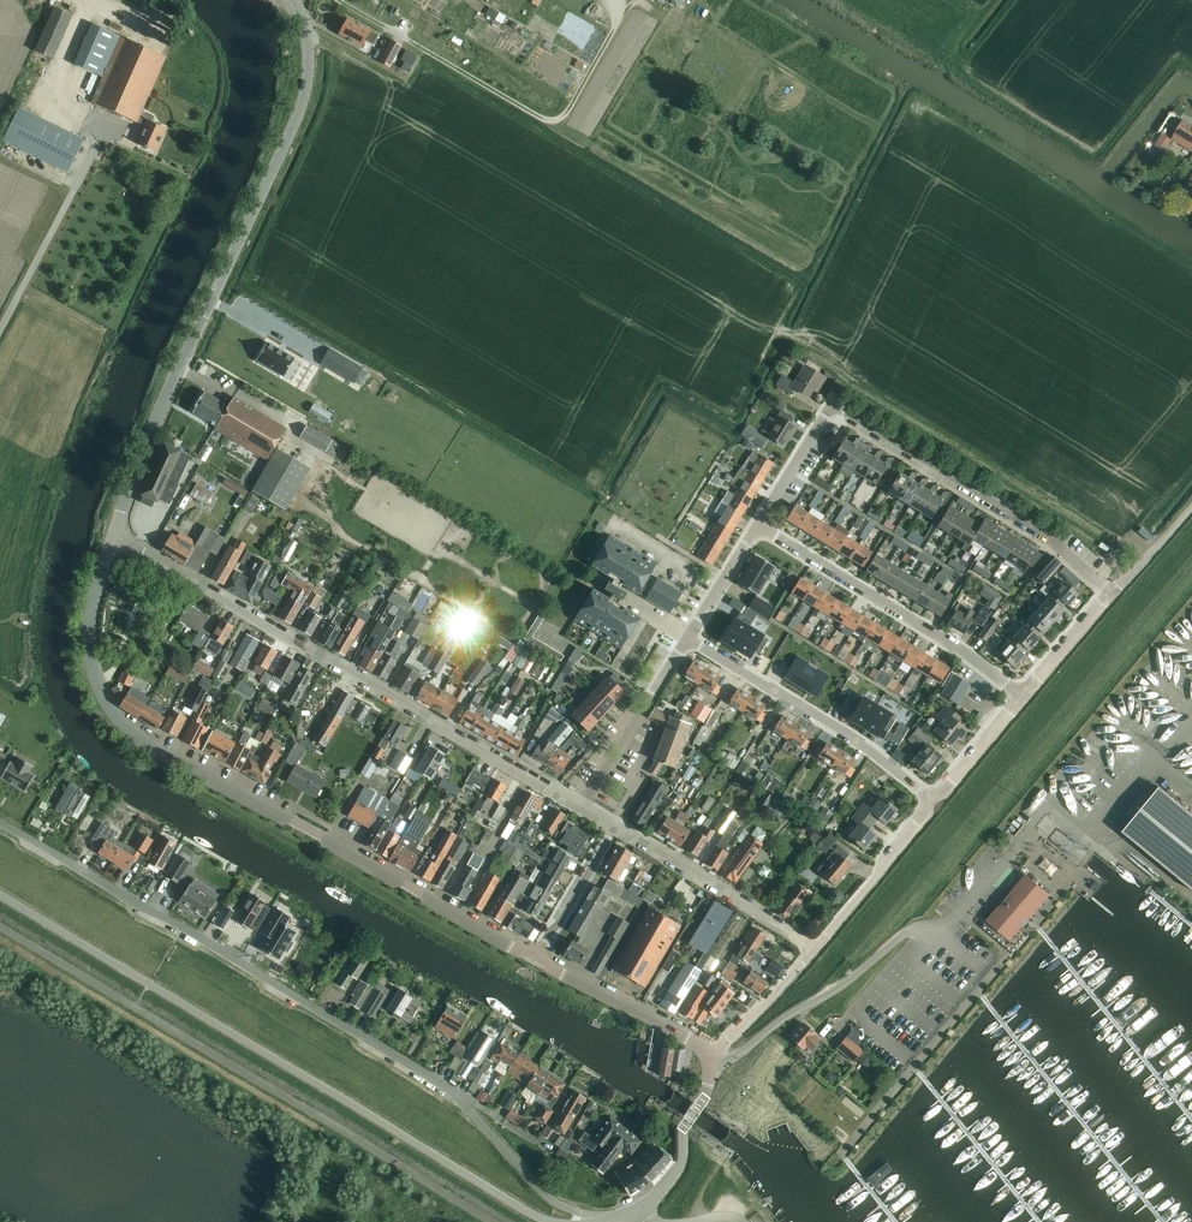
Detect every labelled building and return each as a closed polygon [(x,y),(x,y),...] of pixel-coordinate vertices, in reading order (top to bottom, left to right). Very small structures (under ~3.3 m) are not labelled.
[(490,6),(486,13),(491,17),(496,10),(490,6)] [(35,51),(53,59),(72,14),(54,7),(35,51)] [(339,34),(361,46),(365,39),(373,43),(377,35),(369,31),(370,31),(348,19),(339,34)] [(102,77),(91,102),(137,123),(137,122),(145,125),(137,144),(156,152),(166,128),(151,121),(153,117),(141,112),(166,56),(92,24),(74,64),(102,77)] [(382,55),(378,61),(379,62),(389,67),(401,45),(391,39),(382,55)] [(413,66),(412,65),(417,56),(406,50),(401,59),(404,61),(401,69),(409,73),(413,66)] [(68,173),(84,140),(19,107),(3,140),(68,173)] [(1175,107),(1173,111),(1181,116),(1184,112),(1175,107)] [(1177,141),(1191,150),(1191,126),(1188,123),(1183,121),(1172,138),(1177,141)] [(1172,139),(1165,135),(1157,148),(1165,152),(1172,139)] [(1130,168),(1126,174),(1132,179),(1136,173),(1130,168)] [(1191,215),(1191,214),(1191,199),(1184,209),(1191,215)] [(293,358),(266,342),(255,361),(283,376),(293,358)] [(329,348),(321,363),(353,383),(362,367),(329,348)] [(782,374),(775,385),(789,393),(792,387),(808,396),(812,389),(816,392),(825,378),(803,364),(793,381),(782,374)] [(287,428),(278,423),(234,397),(229,406),(205,392),(193,413),(217,427),(215,429),(267,460),(287,428)] [(333,413),(313,402),(309,412),(328,422),(333,413)] [(777,417),(766,435),(784,446),(795,427),(790,424),(793,417),(780,409),(776,416),(777,417)] [(301,437),(325,451),(334,456),(341,445),(308,426),(301,437)] [(755,431),(749,440),(761,448),(767,438),(755,431)] [(843,439),(832,458),(843,464),(839,470),(839,471),(852,449),(854,446),(857,447),(861,440),(862,438),(856,437),(852,444),(843,439)] [(742,444),(741,445),(750,450),(754,444),(745,439),(742,444)] [(852,449),(839,471),(850,477),(865,452),(867,453),(873,445),(867,444),(861,440),(857,447),(854,446),(852,449)] [(165,443),(142,494),(141,495),(143,496),(141,502),(152,507),(155,501),(158,503),(160,500),(170,505),(179,485),(178,484),(191,456),(181,452),(182,451),(165,443)] [(310,467),(307,466),(277,448),(252,490),(286,510),(310,467)] [(753,450),(749,457),(754,460),(758,454),(753,450)] [(865,452),(850,477),(850,478),(854,472),(865,478),(874,463),(877,459),(878,460),(883,451),(877,450),(873,457),(867,453),(865,452)] [(754,460),(748,470),(764,478),(773,463),(758,454),(754,460)] [(874,463),(865,478),(875,485),(881,475),(885,468),(887,469),(894,458),(888,457),(884,463),(878,460),(877,459),(874,463)] [(366,466),(363,472),(369,476),(373,470),(366,466)] [(885,468),(881,475),(886,479),(890,472),(887,469),(885,468)] [(748,470),(737,488),(753,496),(764,478),(748,470)] [(899,473),(887,492),(898,499),(910,479),(912,481),(917,472),(911,471),(907,478),(899,473)] [(713,474),(710,480),(715,483),(718,477),(713,474)] [(727,474),(723,480),(726,482),(730,484),(734,478),(729,475),(727,474)] [(910,479),(898,499),(909,506),(921,486),(923,487),(928,479),(922,478),(918,484),(912,481),(910,479)] [(234,503),(239,506),(247,492),(225,479),(222,483),(240,493),(234,503)] [(824,479),(820,486),(827,490),(831,483),(824,479)] [(192,489),(189,495),(206,504),(213,492),(200,485),(196,483),(192,489)] [(921,486),(909,506),(919,512),(931,493),(933,494),(939,485),(933,484),(929,491),(923,487),(921,486)] [(737,488),(727,504),(743,513),(753,496),(737,488)] [(818,490),(814,497),(819,501),(823,494),(818,490)] [(931,493),(919,512),(930,519),(940,503),(942,504),(950,492),(943,491),(939,497),(933,494),(931,493)] [(252,494),(243,510),(251,514),(260,498),(252,494)] [(956,501),(964,506),(967,501),(959,496),(956,501)] [(814,509),(819,501),(814,497),(809,506),(814,509)] [(967,501),(964,506),(971,511),(975,506),(967,501)] [(727,504),(718,520),(733,529),(743,513),(727,504)] [(795,505),(786,519),(798,527),(808,513),(795,505)] [(843,506),(839,513),(845,516),(849,509),(843,506)] [(949,506),(937,526),(947,532),(960,512),(949,506)] [(869,508),(865,513),(873,518),(877,513),(869,508)] [(808,513),(798,527),(811,535),(821,521),(813,516),(815,512),(811,509),(808,513)] [(960,512),(947,532),(958,539),(970,519),(960,512)] [(839,513),(834,521),(839,524),(845,516),(839,513)] [(859,515),(852,526),(857,529),(864,518),(859,515)] [(821,521),(811,535),(824,542),(832,528),(826,524),(829,520),(823,517),(821,521)] [(298,519),(292,529),(296,531),(302,522),(298,519)] [(970,519),(958,539),(965,543),(961,548),(966,551),(973,540),(972,539),(981,525),(980,525),(970,519)] [(981,525),(972,539),(973,540),(982,546),(995,525),(984,519),(980,525),(981,525)] [(718,520),(707,538),(722,547),(733,529),(718,520)] [(885,520),(883,524),(892,529),(894,525),(885,520)] [(288,521),(285,527),(291,530),(294,524),(288,521)] [(606,526),(599,521),(594,530),(601,534),(606,526)] [(691,521),(687,526),(695,531),(696,531),(699,526),(698,525),(691,521)] [(869,521),(864,528),(870,532),(874,525),(869,521)] [(995,525),(982,546),(993,552),(1006,532),(995,525)] [(172,533),(161,550),(197,572),(209,551),(216,555),(226,538),(206,527),(197,542),(179,532),(177,536),(172,533)] [(832,528),(824,542),(837,550),(846,536),(832,528)] [(865,540),(870,532),(864,528),(859,537),(865,540)] [(909,533),(906,538),(911,541),(917,545),(919,546),(921,543),(924,538),(911,530),(909,533)] [(1006,532),(993,552),(1003,558),(1016,538),(1006,532)] [(669,613),(682,593),(658,578),(656,581),(649,576),(657,563),(610,534),(591,566),(638,594),(638,593),(645,598),(645,599),(669,613)] [(846,536),(837,550),(850,558),(858,544),(846,536)] [(890,542),(897,546),(901,541),(894,536),(890,542)] [(237,538),(232,547),(229,545),(212,577),(224,584),(246,544),(237,538)] [(677,538),(674,543),(680,546),(683,542),(677,538)] [(707,538),(696,556),(711,565),(722,547),(707,538)] [(1016,538),(1003,558),(1014,565),(1026,544),(1016,538)] [(901,541),(897,546),(905,551),(909,545),(901,541)] [(858,544),(850,558),(863,567),(872,552),(858,544)] [(1026,544),(1014,565),(1025,571),(1037,551),(1026,544)] [(253,554),(251,553),(246,550),(244,554),(240,562),(246,566),(253,554)] [(915,557),(922,562),(926,556),(918,551),(915,557)] [(876,554),(865,570),(878,578),(887,561),(876,554)] [(906,554),(902,560),(906,563),(910,556),(906,554)] [(756,555),(739,583),(758,594),(775,566),(756,555)] [(1052,555),(1034,575),(1043,584),(1062,563),(1052,555)] [(926,556),(922,562),(930,566),(933,560),(926,556)] [(950,558),(947,563),(947,564),(955,568),(958,563),(961,558),(956,556),(954,560),(950,558)] [(236,570),(226,588),(251,603),(263,581),(263,580),(271,565),(257,557),(249,574),(250,575),(249,577),(236,570)] [(887,561),(878,578),(890,585),(900,569),(887,561)] [(374,563),(369,571),(375,574),(379,566),(374,563)] [(958,563),(955,568),(962,573),(966,568),(958,563)] [(975,564),(972,569),(979,574),(983,569),(975,564)] [(939,572),(946,576),(950,571),(943,566),(939,572)] [(900,569),(890,585),(903,594),(913,576),(900,569)] [(983,569),(979,574),(987,579),(991,574),(983,569)] [(294,591),(279,617),(290,624),(313,587),(289,572),(287,576),(279,571),(270,585),(281,591),(284,585),(294,591)] [(950,571),(946,576),(954,581),(958,575),(950,571)] [(1073,575),(1070,579),(1075,584),(1079,580),(1073,575)] [(913,576),(903,594),(917,602),(926,584),(913,576)] [(800,577),(788,596),(793,600),(796,596),(803,601),(812,585),(800,577)] [(996,577),(993,582),(1000,587),(1004,581),(996,577)] [(1062,601),(1067,605),(1078,593),(1063,580),(1054,591),(1051,589),(1050,590),(1053,592),(1062,601)] [(1004,581),(1000,587),(1009,592),(1012,586),(1004,581)] [(608,582),(604,589),(622,600),(626,593),(608,582)] [(374,589),(374,590),(378,593),(382,591),(382,586),(379,584),(377,585),(374,586),(374,589)] [(926,584),(917,602),(929,609),(938,592),(926,584)] [(812,585),(803,601),(814,607),(823,592),(812,585)] [(1002,596),(985,585),(979,594),(987,599),(985,603),(994,609),(1002,596)] [(1044,585),(1039,590),(1045,595),(1050,590),(1044,585)] [(314,608),(321,596),(324,591),(315,586),(312,591),(305,603),(314,608)] [(593,588),(574,620),(621,648),(640,617),(623,607),(621,611),(607,602),(609,598),(593,588)] [(339,590),(331,603),(339,608),(347,594),(339,590)] [(1047,598),(1037,608),(1053,622),(1063,610),(1058,606),(1062,601),(1053,592),(1050,590),(1045,595),(1045,596),(1047,598)] [(272,591),(267,600),(276,605),(277,602),(281,596),(272,591)] [(938,592),(929,609),(940,616),(950,600),(953,595),(947,591),(944,596),(938,592)] [(392,592),(387,600),(399,607),(400,608),(407,612),(411,605),(412,604),(406,600),(407,599),(396,592),(395,594),(392,592)] [(823,592),(814,607),(827,615),(836,600),(823,592)] [(751,604),(749,606),(768,617),(769,615),(774,607),(756,596),(751,604)] [(732,599),(728,605),(738,611),(739,611),(740,612),(744,606),(732,598),(732,599)] [(836,600),(827,615),(840,623),(837,627),(849,608),(836,600)] [(159,604),(158,604),(150,601),(148,606),(157,609),(159,604)] [(967,607),(959,601),(953,610),(955,611),(947,624),(963,633),(972,619),(969,618),(973,612),(966,608),(967,607)] [(201,648),(210,634),(201,628),(209,616),(187,604),(178,619),(199,632),(192,643),(201,648)] [(330,604),(324,615),(330,619),(337,608),(330,604)] [(974,620),(981,626),(993,612),(986,606),(974,620)] [(352,616),(343,632),(354,639),(364,622),(365,623),(370,615),(357,607),(352,616)] [(849,608),(837,627),(842,630),(845,626),(852,630),(862,615),(849,608)] [(1026,617),(1021,623),(1038,638),(1033,634),(1038,629),(1043,633),(1053,622),(1037,608),(1028,618),(1026,617)] [(775,618),(780,622),(785,614),(780,610),(775,618)] [(315,614),(309,611),(299,629),(311,635),(322,615),(316,612),(315,614)] [(371,633),(370,635),(375,638),(370,647),(381,654),(390,638),(391,639),(403,619),(404,617),(397,613),(390,626),(389,627),(378,621),(371,633)] [(560,661),(564,655),(532,636),(544,617),(538,614),(524,638),(560,661)] [(788,624),(792,618),(787,615),(783,621),(788,624)] [(862,615),(852,630),(860,635),(858,639),(863,642),(865,638),(874,623),(862,615)] [(735,616),(720,641),(722,642),(735,650),(747,630),(748,629),(750,626),(737,617),(735,616)] [(331,646),(345,623),(335,617),(332,623),(330,622),(320,640),(331,646)] [(418,640),(427,625),(422,622),(420,621),(413,617),(404,632),(418,640)] [(993,617),(988,623),(989,624),(994,628),(999,622),(993,617)] [(211,637),(205,648),(217,655),(219,651),(223,644),(234,626),(222,619),(211,637)] [(799,622),(794,630),(805,637),(810,629),(799,622)] [(874,623),(865,638),(878,646),(886,630),(874,623)] [(985,640),(994,628),(989,624),(988,623),(979,635),(985,640)] [(1011,633),(1006,639),(1007,640),(1019,650),(1023,645),(1028,650),(1038,638),(1021,623),(1020,624),(1022,626),(1013,635),(1011,633)] [(747,630),(735,650),(748,658),(753,650),(754,649),(761,638),(761,637),(763,634),(750,626),(748,629),(747,630)] [(162,629),(157,638),(164,642),(169,633),(162,629)] [(886,630),(878,646),(889,653),(899,638),(886,630)] [(344,655),(354,639),(343,632),(333,648),(344,655)] [(247,633),(236,653),(248,660),(260,641),(258,640),(249,634),(247,633)] [(824,637),(819,645),(824,649),(829,640),(824,637)] [(754,649),(753,650),(759,654),(767,641),(761,638),(754,649)] [(912,646),(899,638),(889,653),(887,657),(892,660),(894,656),(902,661),(912,646)] [(397,660),(394,658),(395,655),(401,644),(393,639),(373,673),(386,680),(397,660)] [(1024,655),(1019,650),(1007,640),(1006,639),(1000,645),(995,650),(1013,666),(1024,655)] [(829,640),(824,649),(830,652),(835,644),(829,640)] [(503,659),(498,665),(502,668),(507,661),(508,660),(511,662),(522,647),(515,642),(513,644),(510,650),(503,659)] [(278,651),(265,644),(254,662),(267,670),(278,651)] [(831,653),(836,656),(837,656),(842,648),(836,645),(831,653)] [(402,668),(403,668),(394,684),(408,692),(420,672),(422,664),(429,668),(439,651),(432,646),(422,663),(409,656),(402,668)] [(912,646),(902,661),(914,668),(923,653),(912,646)] [(356,659),(361,662),(360,664),(371,671),(381,654),(370,647),(366,654),(361,651),(356,659)] [(529,655),(531,653),(522,647),(512,663),(521,669),(521,668),(529,655)] [(439,651),(429,668),(439,674),(449,657),(439,651)] [(848,652),(843,660),(849,664),(854,656),(848,652)] [(923,653),(914,668),(912,671),(917,674),(918,675),(920,672),(927,676),(936,660),(923,653)] [(284,655),(274,674),(271,680),(280,685),(283,679),(289,683),(300,664),(284,655)] [(535,659),(529,655),(521,668),(527,672),(535,659)] [(797,655),(783,678),(815,697),(829,674),(797,655)] [(854,656),(849,664),(854,667),(859,659),(854,656)] [(306,659),(303,664),(307,667),(310,661),(311,660),(306,658),(306,659)] [(564,662),(570,666),(573,661),(567,658),(564,662)] [(221,659),(212,675),(217,678),(226,662),(221,659)] [(476,686),(485,674),(487,676),(493,668),(490,666),(482,660),(467,679),(476,686)] [(936,660),(927,676),(939,683),(949,668),(936,660)] [(535,664),(530,672),(535,676),(534,677),(539,680),(543,672),(547,666),(543,664),(539,669),(540,667),(542,664),(537,661),(536,664),(535,664)] [(685,676),(699,684),(707,670),(692,661),(689,667),(684,664),(679,672),(685,676)] [(562,667),(568,671),(570,666),(564,662),(562,667)] [(208,665),(203,673),(209,677),(214,669),(208,665)] [(498,665),(493,671),(498,675),(502,668),(498,665)] [(130,685),(133,677),(135,678),(138,671),(126,666),(123,672),(119,681),(130,685)] [(302,667),(294,682),(305,688),(314,673),(302,667)] [(873,667),(868,675),(868,676),(874,679),(878,670),(873,667)] [(189,676),(178,670),(178,671),(172,668),(169,674),(175,677),(176,676),(186,681),(189,676)] [(707,670),(699,684),(716,695),(721,687),(717,684),(720,678),(707,670)] [(878,670),(874,679),(879,682),(884,674),(878,670)] [(268,685),(273,676),(265,671),(260,680),(268,685)] [(912,671),(911,671),(904,682),(906,684),(907,683),(910,685),(917,674),(912,671)] [(608,677),(599,687),(615,702),(624,692),(620,688),(624,683),(613,672),(609,677),(608,677)] [(953,673),(945,687),(941,694),(957,704),(970,683),(953,673)] [(558,674),(556,679),(562,682),(564,677),(558,674)] [(518,677),(510,690),(507,694),(510,696),(513,691),(516,693),(524,681),(518,677)] [(553,684),(559,687),(562,682),(556,679),(555,679),(553,684)] [(416,697),(432,706),(442,690),(426,680),(416,697)] [(240,681),(236,688),(241,691),(245,684),(240,681)] [(296,705),(305,688),(294,682),(285,698),(296,705)] [(898,682),(893,690),(892,690),(898,694),(904,686),(898,682)] [(118,685),(112,688),(116,696),(122,693),(118,685)] [(198,685),(187,707),(196,711),(196,712),(202,701),(207,690),(207,689),(200,686),(198,685)] [(131,688),(120,706),(139,718),(146,706),(141,703),(146,695),(132,686),(131,688)] [(904,686),(898,694),(904,697),(909,689),(904,686)] [(599,687),(590,696),(606,711),(615,702),(599,687)] [(728,703),(742,712),(751,697),(737,688),(733,694),(729,692),(724,700),(728,702),(728,703)] [(331,713),(314,740),(326,747),(342,720),(341,719),(354,696),(343,690),(331,713)] [(442,690),(432,706),(449,716),(458,699),(442,690)] [(678,700),(675,706),(681,709),(687,699),(689,696),(686,695),(681,702),(678,700)] [(590,696),(581,706),(597,721),(606,711),(590,696)] [(856,696),(848,708),(854,712),(849,721),(862,729),(875,708),(862,700),(856,696)] [(751,697),(742,712),(756,720),(756,719),(760,722),(765,714),(761,711),(765,705),(751,697)] [(922,697),(917,706),(924,710),(929,701),(922,697)] [(146,706),(139,718),(157,729),(164,717),(163,716),(167,708),(152,698),(148,704),(147,706),(146,706)] [(263,698),(257,708),(272,716),(274,717),(279,708),(279,707),(278,707),(278,706),(263,698)] [(472,700),(459,722),(471,729),(482,707),(472,700)] [(193,721),(183,740),(198,747),(208,728),(200,724),(202,720),(209,704),(202,701),(196,712),(192,720),(193,721)] [(356,701),(349,714),(363,722),(365,719),(373,724),(379,713),(371,708),(372,706),(363,701),(361,704),(356,701)] [(691,715),(704,722),(711,709),(698,702),(691,715)] [(291,704),(289,710),(298,715),(299,714),(298,713),(301,709),(291,704)] [(482,707),(471,729),(481,735),(498,706),(495,704),(490,711),(482,707)] [(498,706),(481,735),(493,742),(502,726),(497,723),(500,717),(499,717),(503,709),(498,706)] [(581,706),(572,716),(588,731),(597,721),(581,706)] [(937,733),(952,745),(965,729),(959,723),(963,719),(947,706),(937,718),(944,724),(937,733)] [(666,728),(654,759),(653,760),(656,761),(650,771),(656,775),(662,764),(675,769),(691,724),(687,723),(689,718),(676,714),(674,718),(670,717),(655,708),(649,718),(666,728)] [(875,708),(862,729),(875,737),(881,728),(887,732),(888,731),(894,720),(888,716),(875,708)] [(172,709),(162,729),(177,737),(187,717),(172,709)] [(714,709),(710,717),(716,720),(720,713),(720,712),(714,709)] [(502,726),(493,742),(505,749),(514,733),(517,727),(522,730),(526,722),(522,720),(527,713),(524,711),(522,714),(521,713),(518,717),(517,717),(514,723),(507,719),(503,726),(502,726)] [(772,730),(786,739),(795,724),(781,715),(778,721),(774,719),(769,727),(772,729),(772,730)] [(393,719),(378,746),(377,745),(371,755),(378,760),(384,749),(389,741),(396,745),(407,727),(393,719)] [(563,721),(548,738),(557,746),(565,737),(569,733),(571,730),(572,729),(565,723),(563,721)] [(887,732),(883,738),(897,746),(908,728),(900,723),(893,734),(888,731),(887,732)] [(795,724),(786,739),(800,748),(801,747),(805,749),(810,741),(806,738),(809,733),(795,724)] [(914,724),(905,736),(909,739),(922,750),(912,762),(927,774),(942,757),(928,745),(927,745),(925,743),(929,737),(918,728),(914,724)] [(266,744),(274,728),(269,726),(261,741),(266,744)] [(699,745),(698,746),(697,748),(701,750),(703,748),(712,731),(709,729),(707,729),(701,726),(693,742),(699,745)] [(213,732),(203,751),(226,762),(236,743),(213,732)] [(244,732),(228,763),(240,769),(250,750),(253,746),(257,748),(261,741),(244,732)] [(573,732),(567,739),(572,743),(574,744),(578,748),(580,750),(586,743),(584,741),(573,732)] [(514,733),(505,749),(516,756),(526,740),(514,733)] [(531,755),(546,764),(553,751),(557,748),(554,747),(554,746),(541,738),(531,755)] [(567,739),(564,743),(569,747),(570,746),(572,743),(567,739)] [(249,759),(243,770),(264,783),(271,772),(268,770),(274,761),(276,762),(277,763),(282,755),(281,754),(280,753),(278,753),(282,746),(273,740),(269,747),(268,746),(261,758),(252,753),(249,759)] [(298,742),(287,762),(296,767),(287,782),(316,798),(325,781),(297,765),(307,747),(298,742)] [(564,743),(558,748),(563,751),(567,753),(570,749),(574,744),(572,743),(570,746),(569,747),(564,743)] [(816,758),(830,766),(839,751),(826,743),(822,749),(818,746),(813,754),(817,757),(816,758)] [(409,768),(410,768),(416,772),(417,773),(418,770),(430,777),(444,755),(432,747),(426,758),(425,758),(418,753),(409,768)] [(691,747),(686,755),(691,758),(696,750),(691,747)] [(553,751),(546,764),(560,773),(568,761),(567,760),(570,755),(567,753),(563,751),(558,748),(557,749),(557,748),(553,751)] [(727,753),(719,748),(713,757),(721,762),(727,753)] [(394,759),(390,765),(404,774),(408,767),(413,758),(399,750),(394,759)] [(839,751),(830,766),(845,775),(845,774),(849,776),(854,769),(850,766),(853,760),(839,751)] [(733,769),(739,758),(729,752),(723,762),(733,769)] [(1,777),(26,791),(34,776),(28,773),(32,765),(20,758),(16,766),(10,762),(1,777)] [(735,771),(741,774),(741,775),(751,781),(752,781),(757,784),(764,774),(758,771),(754,777),(743,771),(747,764),(741,760),(735,771)] [(763,761),(760,767),(766,770),(769,765),(763,761)] [(378,763),(372,772),(377,775),(378,774),(384,777),(389,770),(378,763)] [(689,765),(681,778),(687,782),(695,768),(689,765)] [(339,769),(340,778),(351,776),(349,768),(339,769)] [(408,770),(404,775),(405,775),(412,780),(417,783),(422,776),(417,773),(416,772),(410,768),(409,768),(408,770)] [(472,768),(465,782),(479,790),(487,776),(472,768)] [(759,785),(778,796),(786,784),(767,773),(759,785)] [(737,776),(732,784),(740,789),(745,781),(737,776)] [(495,779),(486,795),(496,801),(506,785),(495,779)] [(643,826),(667,787),(655,779),(631,819),(643,826)] [(70,782),(55,809),(64,814),(67,808),(69,810),(68,812),(77,818),(90,796),(80,791),(79,794),(76,793),(80,787),(70,782)] [(366,786),(349,816),(369,828),(370,827),(374,829),(380,816),(390,800),(366,786)] [(1161,787),(1124,832),(1191,888),(1191,813),(1161,787)] [(672,790),(665,800),(670,804),(678,794),(672,790)] [(506,825),(500,838),(504,840),(511,828),(512,828),(519,816),(524,819),(528,812),(528,813),(532,805),(539,809),(543,801),(526,791),(518,805),(514,813),(513,813),(506,825)] [(766,792),(758,804),(765,809),(766,808),(770,801),(773,797),(773,796),(766,792)] [(805,794),(801,801),(805,803),(809,797),(805,794)] [(701,807),(707,811),(714,800),(709,796),(701,807)] [(469,814),(474,816),(477,810),(479,811),(485,801),(479,797),(469,814)] [(770,801),(766,808),(779,816),(786,805),(773,797),(770,801)] [(858,810),(874,824),(879,818),(885,824),(897,810),(882,797),(871,809),(864,803),(858,810)] [(792,798),(788,805),(800,812),(803,807),(804,806),(792,798)] [(365,844),(364,844),(365,844),(375,851),(389,827),(391,823),(390,822),(389,821),(399,804),(390,799),(390,800),(380,816),(374,829),(365,844)] [(418,810),(417,810),(418,811),(422,813),(423,813),(426,806),(422,804),(421,803),(418,810)] [(505,808),(499,804),(492,817),(498,821),(505,808)] [(410,805),(404,815),(412,820),(414,816),(418,811),(417,810),(418,810),(410,805)] [(786,805),(779,816),(784,819),(791,808),(786,805)] [(804,812),(808,815),(811,817),(812,817),(813,816),(817,810),(814,809),(808,805),(804,812)] [(689,807),(686,812),(690,815),(694,810),(689,807)] [(728,807),(716,827),(724,832),(737,813),(728,807)] [(824,807),(817,818),(825,823),(826,823),(833,812),(824,807)] [(555,808),(544,825),(547,827),(544,833),(551,837),(565,815),(555,808)] [(657,831),(669,839),(685,813),(680,810),(674,820),(667,816),(657,831)] [(869,829),(874,824),(858,810),(852,818),(859,824),(849,836),(864,849),(876,835),(869,829)] [(125,811),(121,818),(132,824),(136,817),(125,811)] [(461,813),(457,822),(462,824),(466,816),(461,813)] [(685,813),(669,839),(680,846),(690,830),(683,826),(690,816),(685,813)] [(390,859),(389,859),(403,867),(404,869),(406,870),(408,870),(410,871),(421,851),(417,848),(430,825),(418,818),(414,816),(412,820),(390,859)] [(398,818),(378,852),(388,858),(400,836),(399,836),(407,823),(398,818)] [(467,818),(463,825),(468,828),(472,821),(467,818)] [(490,821),(487,827),(492,830),(496,824),(490,821)] [(553,838),(568,846),(566,850),(581,858),(590,844),(585,841),(589,835),(567,821),(564,826),(561,824),(553,838)] [(717,869),(732,846),(726,843),(737,826),(731,822),(706,862),(717,869)] [(531,823),(523,835),(528,838),(530,839),(538,827),(531,823)] [(739,848),(722,873),(735,882),(763,843),(763,842),(769,834),(757,826),(754,830),(752,833),(751,834),(748,833),(741,842),(738,847),(739,848)] [(818,826),(815,832),(824,838),(827,833),(818,826)] [(703,834),(697,831),(685,849),(697,856),(713,831),(707,827),(703,834)] [(415,873),(415,874),(430,882),(440,866),(457,835),(447,829),(438,846),(435,851),(434,853),(428,850),(424,857),(415,873)] [(445,857),(431,883),(442,889),(468,843),(464,841),(465,840),(462,838),(464,835),(459,832),(447,854),(449,854),(447,858),(445,857)] [(144,852),(152,839),(142,833),(134,845),(144,852)] [(830,833),(822,841),(830,848),(838,840),(830,833)] [(101,834),(96,841),(104,847),(100,853),(113,861),(121,849),(120,848),(123,843),(113,837),(111,840),(101,834)] [(512,834),(507,842),(523,852),(526,847),(530,839),(528,838),(523,835),(521,839),(512,834)] [(164,835),(153,855),(149,862),(161,869),(176,842),(164,835)] [(501,856),(501,857),(499,861),(507,866),(509,862),(515,865),(517,864),(524,852),(523,852),(507,842),(504,840),(499,849),(504,851),(501,856)] [(121,849),(113,861),(127,869),(133,860),(134,861),(140,853),(135,849),(133,848),(124,843),(123,842),(123,843),(120,848),(121,849)] [(603,873),(617,881),(633,854),(619,845),(603,873)] [(817,870),(821,873),(834,884),(850,865),(844,860),(849,854),(838,845),(817,870)] [(526,847),(523,852),(524,852),(524,853),(526,854),(527,855),(534,859),(538,862),(541,857),(529,850),(526,848),(526,847)] [(543,853),(542,856),(547,859),(551,851),(546,848),(543,853)] [(556,848),(549,860),(565,869),(572,857),(556,848)] [(467,864),(450,894),(464,901),(470,891),(467,890),(478,871),(477,870),(484,858),(473,852),(467,864)] [(173,860),(164,874),(177,883),(186,868),(190,862),(177,854),(173,860)] [(538,862),(537,863),(542,866),(546,859),(547,859),(542,856),(541,857),(538,862)] [(549,860),(542,872),(558,881),(565,869),(549,860)] [(803,865),(796,873),(800,876),(807,868),(803,865)] [(529,876),(527,880),(532,882),(539,870),(535,868),(535,867),(529,876)] [(638,875),(635,880),(639,882),(641,878),(645,872),(641,870),(638,875)] [(487,871),(469,904),(482,911),(500,878),(487,871)] [(504,888),(487,916),(501,923),(505,916),(511,906),(514,902),(516,899),(520,892),(527,880),(529,876),(521,871),(518,875),(514,873),(504,888)] [(542,872),(535,884),(551,893),(558,881),(542,872)] [(1026,875),(1007,898),(1030,916),(1031,915),(1049,894),(1026,875)] [(157,881),(151,877),(145,888),(151,891),(157,881)] [(595,884),(587,897),(602,907),(610,894),(617,898),(619,895),(638,907),(642,899),(608,879),(602,888),(595,884)] [(525,884),(520,892),(525,894),(532,882),(527,880),(525,884)] [(786,892),(774,910),(778,913),(784,917),(789,910),(796,900),(803,905),(811,893),(810,892),(795,882),(794,881),(786,892)] [(643,888),(633,882),(629,889),(639,895),(643,888)] [(190,884),(179,902),(205,918),(216,900),(190,884)] [(535,884),(528,896),(544,905),(551,893),(535,884)] [(699,890),(696,895),(701,898),(704,892),(699,890)] [(520,892),(516,899),(520,902),(525,894),(520,892)] [(237,921),(249,928),(250,927),(264,904),(266,901),(254,894),(237,921)] [(528,896),(521,908),(537,917),(544,905),(528,896)] [(577,935),(574,939),(581,943),(602,907),(587,897),(568,930),(577,935)] [(1005,945),(1010,939),(1030,916),(1007,898),(988,920),(988,921),(986,923),(984,926),(1005,945)] [(811,914),(816,907),(809,902),(804,909),(811,914)] [(264,904),(250,927),(257,931),(271,908),(264,904)] [(716,904),(693,942),(712,954),(735,916),(716,904)] [(507,917),(503,924),(527,939),(537,922),(514,908),(511,906),(505,916),(507,917)] [(613,968),(645,986),(680,925),(649,906),(613,968)] [(276,907),(261,933),(263,931),(268,934),(266,936),(268,937),(261,949),(278,960),(284,950),(287,952),(293,942),(290,941),(296,931),(285,924),(290,916),(276,907)] [(219,913),(213,924),(222,929),(229,919),(219,913)] [(611,935),(590,971),(598,975),(629,922),(618,916),(608,933),(611,935)] [(748,930),(742,939),(746,942),(756,949),(765,934),(755,928),(752,932),(748,930)] [(572,940),(563,955),(572,960),(571,961),(576,964),(577,963),(579,964),(588,949),(585,947),(585,946),(581,943),(574,939),(573,941),(572,940)] [(731,956),(732,957),(735,959),(737,955),(748,962),(750,958),(757,962),(761,956),(755,951),(756,949),(746,942),(742,939),(742,940),(731,956)] [(687,962),(661,1004),(674,1012),(711,954),(705,950),(694,967),(689,963),(687,962)] [(357,978),(369,959),(359,952),(347,971),(345,970),(337,982),(345,987),(353,975),(357,978)] [(731,956),(729,960),(729,961),(730,961),(735,965),(737,961),(735,959),(732,957),(731,956)] [(729,961),(721,974),(732,980),(737,972),(734,970),(737,966),(735,965),(730,961),(729,961),(729,960),(728,961),(729,961)] [(776,976),(777,974),(782,966),(772,960),(768,965),(766,969),(776,976)] [(278,963),(275,969),(282,973),(285,967),(278,963)] [(767,982),(745,967),(740,973),(746,977),(743,982),(760,994),(767,982)] [(709,988),(715,978),(719,973),(712,969),(709,973),(706,972),(700,982),(709,988)] [(722,980),(703,1006),(701,1004),(699,1008),(699,1007),(692,1018),(700,1023),(707,1013),(708,1011),(716,1017),(733,993),(728,989),(730,986),(725,983),(728,979),(720,974),(718,977),(722,980)] [(374,1017),(387,995),(379,990),(385,981),(387,977),(381,975),(377,981),(374,987),(374,988),(361,1010),(374,1017)] [(373,987),(360,979),(352,994),(354,995),(350,1003),(360,1009),(373,987)] [(681,1012),(691,1018),(695,1012),(703,999),(708,992),(707,992),(707,991),(699,986),(681,1012)] [(410,1022),(422,1002),(400,989),(387,1009),(410,1022)] [(743,1003),(750,1008),(755,1001),(748,996),(743,1003)] [(467,1016),(448,1005),(435,1026),(454,1038),(467,1016)] [(804,1023),(791,1039),(803,1049),(806,1046),(811,1050),(820,1040),(815,1035),(817,1034),(804,1023)] [(459,1065),(455,1071),(459,1073),(465,1077),(466,1075),(473,1065),(474,1063),(477,1065),(494,1038),(482,1031),(466,1057),(464,1056),(459,1065)] [(863,1051),(846,1037),(837,1048),(854,1062),(863,1051)] [(500,1042),(490,1058),(495,1062),(498,1063),(497,1064),(507,1070),(510,1066),(511,1066),(512,1067),(518,1058),(520,1055),(500,1042)] [(449,1052),(461,1060),(467,1050),(455,1043),(449,1052)] [(663,1047),(659,1074),(670,1076),(670,1075),(671,1070),(674,1049),(663,1047)] [(674,1049),(671,1070),(680,1071),(684,1051),(674,1049)] [(862,1052),(858,1058),(868,1067),(872,1061),(862,1052)] [(507,1070),(507,1071),(507,1072),(527,1084),(529,1080),(530,1081),(539,1067),(520,1055),(518,1058),(512,1067),(511,1066),(510,1066),(507,1070)] [(479,1070),(485,1074),(492,1062),(486,1059),(479,1069),(479,1070)] [(473,1065),(466,1075),(473,1079),(479,1070),(479,1069),(473,1065)] [(525,1102),(531,1106),(539,1094),(551,1075),(539,1067),(530,1081),(529,1080),(527,1084),(526,1086),(533,1090),(525,1102)] [(485,1074),(479,1070),(473,1080),(480,1084),(486,1074),(485,1074)] [(498,1071),(494,1077),(500,1081),(504,1075),(498,1071)] [(551,1075),(539,1094),(547,1099),(555,1104),(559,1096),(558,1095),(565,1084),(551,1075)] [(837,1085),(833,1089),(834,1090),(841,1095),(845,1090),(839,1085),(838,1086),(837,1085)] [(478,1094),(476,1097),(476,1098),(482,1101),(488,1093),(481,1089),(478,1094)] [(553,1114),(557,1117),(559,1112),(572,1120),(586,1097),(573,1089),(561,1109),(558,1106),(553,1114)] [(508,1090),(499,1103),(509,1110),(518,1097),(508,1090)] [(488,1093),(482,1101),(486,1104),(488,1101),(492,1096),(488,1094),(488,1093)] [(585,1108),(591,1112),(593,1109),(595,1111),(598,1107),(590,1101),(585,1108)] [(543,1104),(535,1117),(545,1124),(554,1110),(551,1109),(547,1106),(543,1103),(543,1104)] [(508,1114),(506,1118),(510,1120),(512,1117),(515,1111),(511,1109),(508,1114)] [(510,1120),(518,1125),(523,1117),(526,1112),(522,1109),(519,1114),(515,1111),(512,1117),(510,1120)] [(564,1134),(572,1120),(559,1112),(557,1117),(556,1117),(553,1115),(538,1138),(543,1141),(546,1136),(547,1136),(553,1127),(564,1134)] [(598,1143),(605,1148),(622,1126),(611,1117),(594,1139),(582,1129),(577,1136),(583,1141),(582,1142),(592,1150),(598,1143)] [(631,1154),(642,1141),(622,1126),(605,1148),(592,1164),(603,1173),(623,1148),(631,1154)] [(570,1129),(565,1138),(566,1138),(574,1135),(573,1131),(570,1129)] [(559,1134),(554,1143),(560,1147),(561,1146),(565,1138),(559,1134)] [(614,1171),(618,1177),(629,1194),(650,1181),(671,1158),(658,1147),(641,1166),(632,1160),(626,1163),(625,1162),(617,1166),(618,1168),(614,1171)] [(559,1148),(547,1166),(558,1174),(567,1160),(570,1156),(566,1153),(565,1152),(559,1148)]
